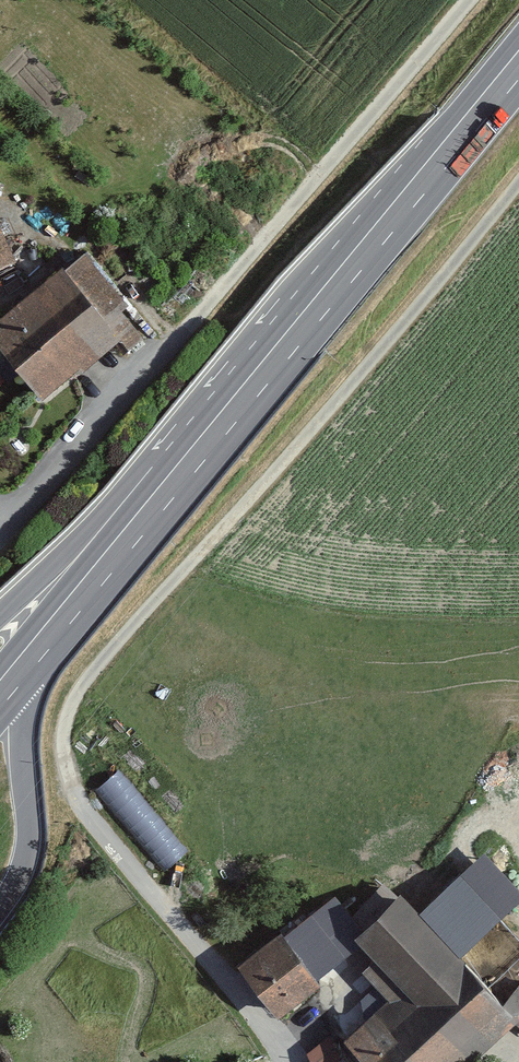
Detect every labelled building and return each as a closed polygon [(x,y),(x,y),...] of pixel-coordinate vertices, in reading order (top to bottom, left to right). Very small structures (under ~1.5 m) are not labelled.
[(13,265),(0,241),(0,272),(13,265)] [(0,313),(0,361),(46,421),(149,343),(80,253),(0,313)] [(162,871),(190,844),(118,765),(89,792),(162,871)] [(348,931),(399,984),(346,1035),(373,1061),(475,1061),(518,1020),(518,1019),(497,1000),(393,888),(348,931)] [(312,902),(233,954),(278,1010),(317,978),(312,972),(344,949),(312,902)] [(518,1019),(518,975),(497,1000),(518,1019)]
